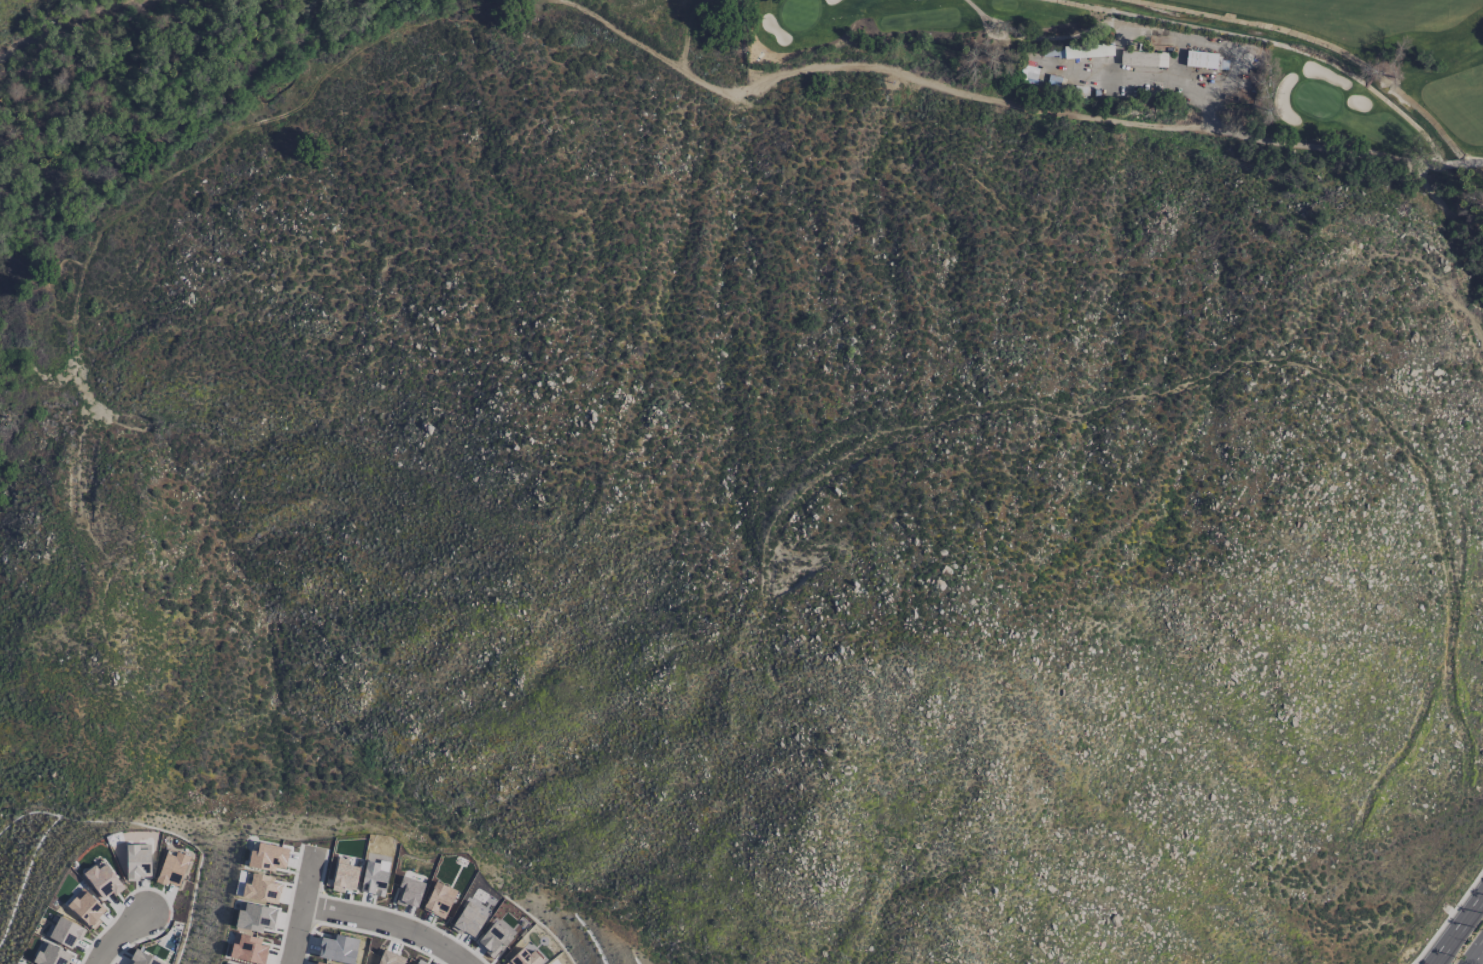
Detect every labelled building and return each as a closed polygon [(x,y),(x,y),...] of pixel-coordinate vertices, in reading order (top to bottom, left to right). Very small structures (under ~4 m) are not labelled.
[(1062,44),(1063,58),(1112,57),(1112,43),(1062,44)] [(1215,68),(1216,53),(1185,52),(1184,67),(1215,68)] [(149,844),(125,845),(126,879),(150,879),(149,844)] [(166,853),(155,881),(177,889),(189,857),(175,852),(173,856),(166,853)] [(83,874),(102,899),(111,893),(114,896),(124,888),(101,859),(83,874)] [(90,927),(105,910),(82,888),(66,905),(90,927)] [(83,928),(58,916),(53,926),(49,924),(44,935),(73,949),(83,928)] [(36,963),(67,963),(72,955),(42,941),(31,962),(36,963)] [(137,949),(129,963),(164,963),(137,949)]
